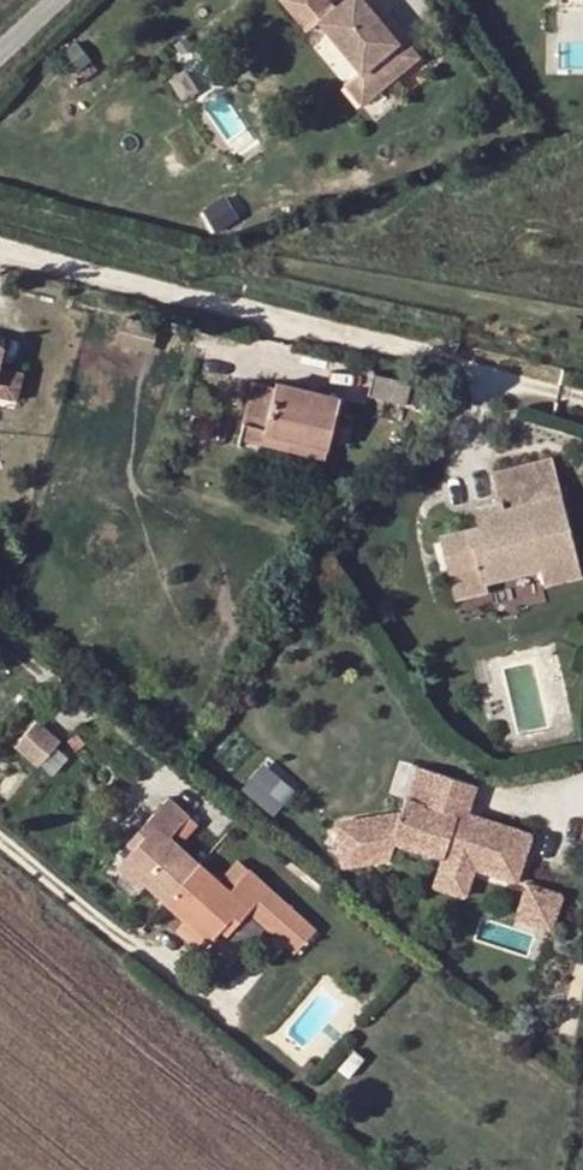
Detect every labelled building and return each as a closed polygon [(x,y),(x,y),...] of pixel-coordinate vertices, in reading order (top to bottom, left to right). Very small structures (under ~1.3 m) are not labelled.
[(356,0),(340,0),(312,23),(355,73),(356,75),(375,60),(391,80),(415,60),(397,38),(391,43),(356,0)] [(356,75),(355,73),(337,88),(356,109),(391,80),(375,60),(356,75)] [(13,404),(20,376),(0,372),(0,401),(13,404)] [(421,408),(433,390),(373,375),(368,394),(421,408)] [(289,437),(327,446),(338,397),(276,382),(274,387),(252,382),(239,436),(287,448),(289,437)] [(324,456),(327,446),(289,437),(287,448),(324,456)] [(474,508),(478,525),(479,530),(468,534),(467,528),(438,535),(449,574),(477,567),(481,582),(483,582),(541,567),(544,582),(579,573),(550,459),(491,473),(498,502),(474,508)] [(479,530),(478,525),(467,528),(468,534),(479,530)] [(477,567),(449,574),(454,598),(486,590),(483,582),(481,582),(477,567)] [(58,742),(24,711),(2,736),(36,767),(58,742)] [(268,809),(291,786),(263,759),(240,782),(268,809)] [(399,813),(333,822),(340,870),(389,863),(395,844),(442,859),(434,885),(464,895),(473,868),(519,883),(536,833),(470,812),(479,786),(415,765),(399,813)] [(167,798),(135,834),(140,840),(131,850),(119,864),(143,886),(184,923),(207,943),(219,930),(228,920),(235,926),(247,913),(293,954),(313,931),(235,860),(217,881),(168,838),(171,835),(185,818),(187,816),(167,798)] [(185,818),(171,835),(182,844),(196,828),(185,818)] [(140,840),(135,834),(125,845),(131,850),(140,840)] [(143,886),(119,864),(114,870),(138,891),(143,886)] [(526,885),(515,919),(553,931),(564,896),(526,885)] [(228,920),(219,930),(226,936),(235,926),(228,920)] [(207,943),(184,923),(179,928),(202,949),(207,943)]
